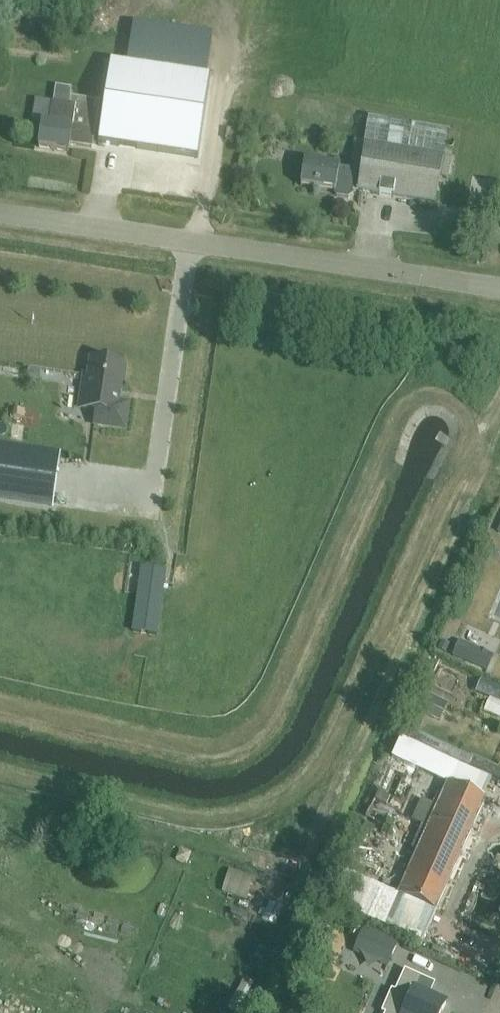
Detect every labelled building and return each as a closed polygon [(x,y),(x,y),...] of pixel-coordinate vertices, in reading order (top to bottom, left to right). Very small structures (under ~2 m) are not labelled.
[(199,159),(207,102),(211,78),(110,63),(109,73),(98,144),(199,159)] [(57,87),(55,103),(70,105),(72,89),(57,87)] [(42,123),(38,147),(68,151),(69,144),(87,147),(94,148),(94,142),(95,143),(101,101),(100,101),(100,102),(96,101),(72,98),(71,105),(70,105),(55,103),(53,102),(49,124),(42,123)] [(436,205),(441,178),(449,179),(453,155),(445,154),(448,132),(368,119),(359,173),(336,169),(336,168),(305,163),(301,186),(335,192),(334,194),(337,197),(348,199),(352,197),(352,192),(436,205)] [(87,394),(85,410),(96,412),(95,424),(125,429),(129,405),(118,403),(124,365),(92,361),(90,377),(85,377),(83,393),(87,394)] [(151,392),(151,409),(161,409),(161,392),(151,392)] [(60,457),(0,449),(0,498),(53,506),(60,457)] [(142,567),(133,632),(157,635),(166,571),(142,567)] [(454,656),(488,671),(494,657),(461,642),(454,656)] [(430,718),(422,735),(438,742),(446,725),(430,718)] [(388,772),(432,794),(445,768),(401,746),(388,772)] [(400,896),(436,912),(485,800),(449,784),(443,796),(439,795),(434,807),(422,802),(413,821),(423,826),(413,850),(418,852),(400,896)] [(236,877),(232,893),(252,897),(256,881),(236,877)] [(382,889),(368,921),(421,945),(436,912),(400,896),(382,889)] [(270,902),(263,919),(276,925),(283,908),(270,902)] [(364,926),(352,952),(387,968),(399,942),(364,926)] [(421,978),(405,971),(396,992),(392,991),(382,1012),(443,1012),(447,1005),(415,990),(421,978)]
